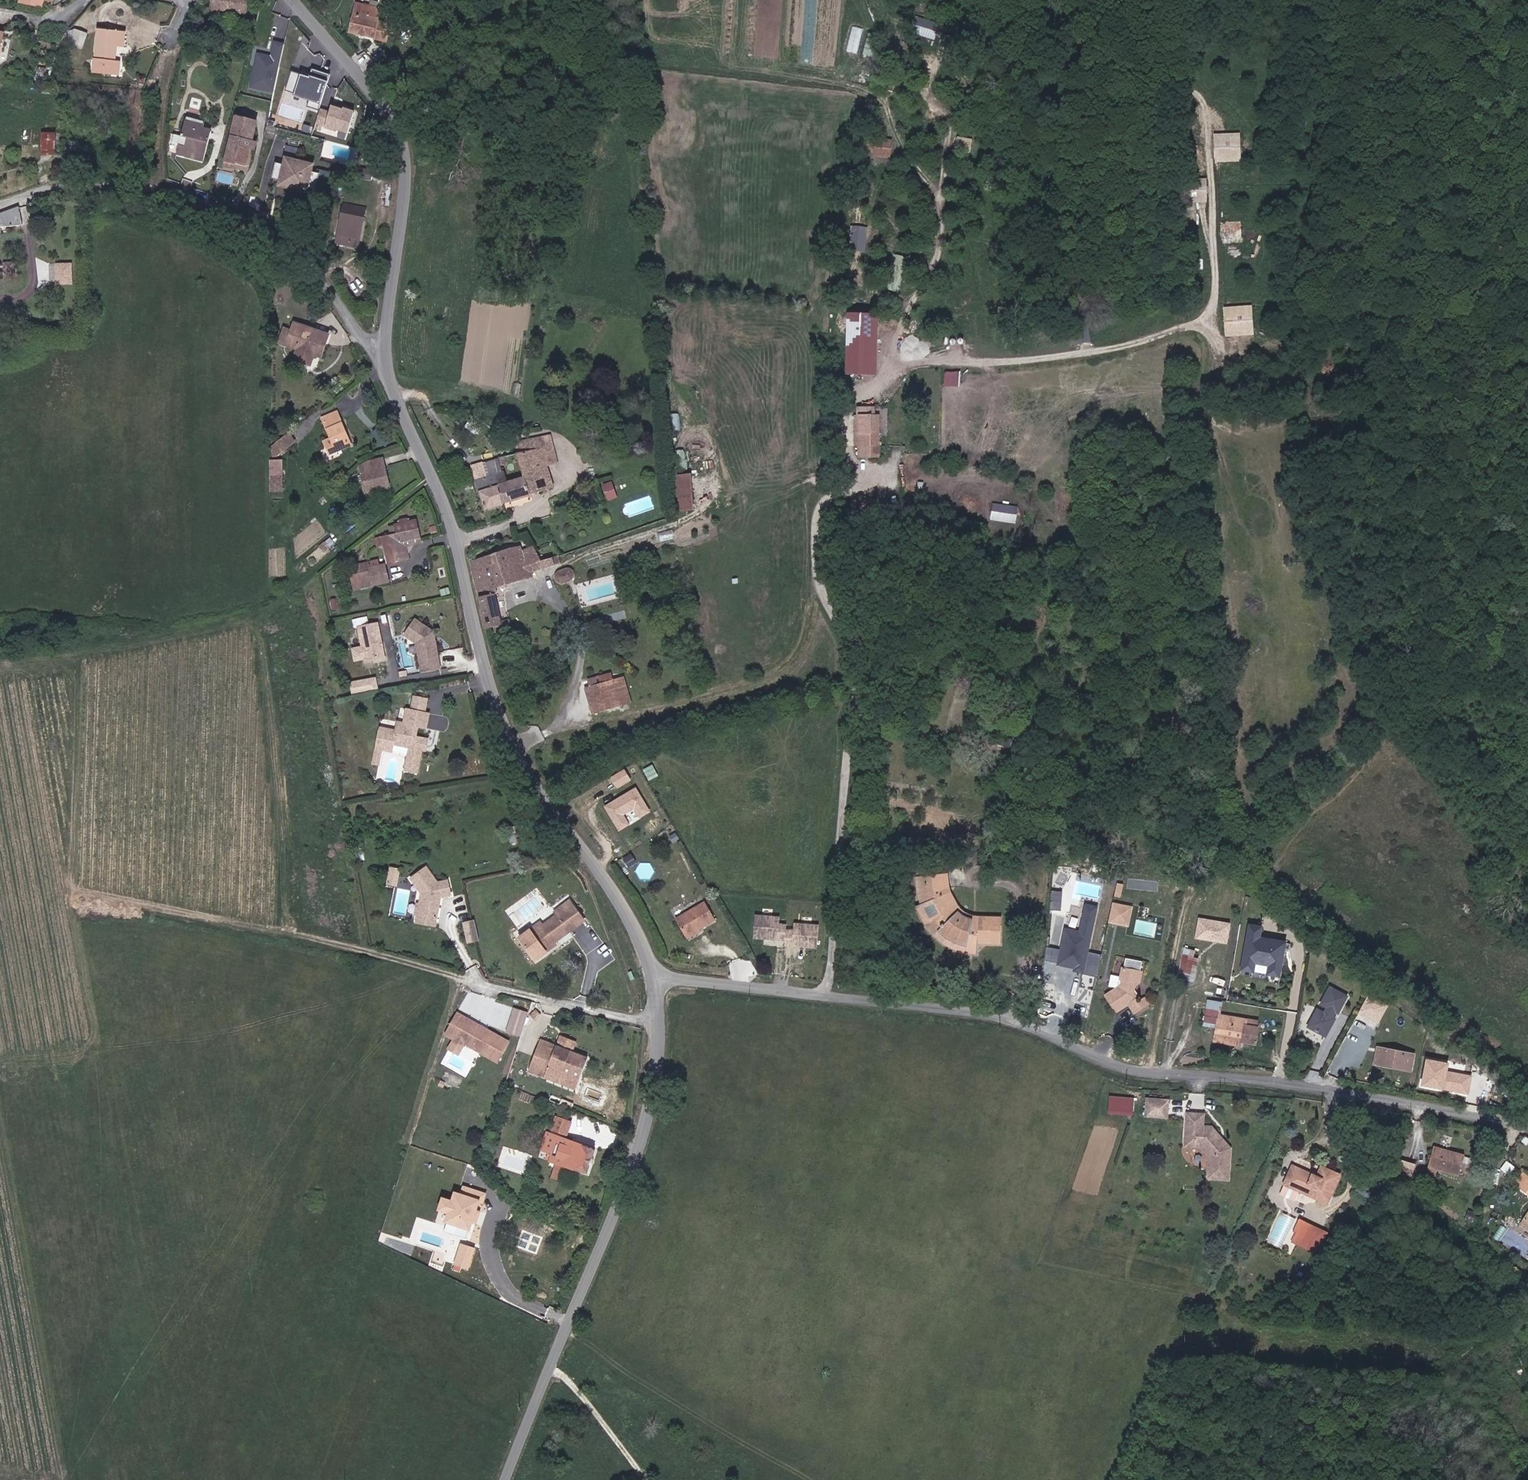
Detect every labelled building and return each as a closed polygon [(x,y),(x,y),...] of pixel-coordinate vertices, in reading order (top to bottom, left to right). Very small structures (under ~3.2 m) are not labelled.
[(239,14),(241,6),(250,9),(253,0),(217,0),(215,8),(239,14)] [(358,20),(381,25),(385,3),(372,0),(363,0),(358,20)] [(250,9),(241,6),(239,14),(249,16),(250,9)] [(288,16),(274,15),(273,39),(287,40),(288,16)] [(85,48),(90,33),(73,27),(68,41),(85,48)] [(100,30),(95,77),(121,79),(124,65),(116,64),(119,49),(126,48),(127,33),(100,30)] [(275,92),(284,42),(274,40),(271,54),(257,51),(251,88),(275,92)] [(48,77),(49,68),(40,66),(39,76),(48,77)] [(308,75),(291,69),(283,93),(319,104),(329,74),(311,67),(308,75)] [(329,102),(320,127),(343,135),(352,111),(329,102)] [(208,124),(189,119),(187,125),(206,130),(208,124)] [(242,121),(230,162),(240,164),(250,167),(254,149),(256,143),(261,126),(242,121)] [(181,146),(180,154),(207,161),(215,133),(206,130),(187,125),(184,136),(189,138),(187,146),(181,146)] [(41,155),(55,156),(57,131),(42,130),(41,155)] [(1217,138),(1219,155),(1244,151),(1243,135),(1217,138)] [(869,136),(867,155),(892,157),(893,138),(869,136)] [(957,136),(956,147),(973,149),(974,138),(957,136)] [(286,144),(284,156),(299,158),(300,146),(286,144)] [(274,161),(271,177),(280,179),(280,182),(306,187),(307,183),(316,184),(317,181),(323,182),(326,167),(316,165),(315,168),(309,167),(310,161),(284,157),(283,163),(274,161)] [(239,171),(240,164),(230,162),(229,168),(239,171)] [(1190,200),(1208,200),(1208,177),(1190,177),(1190,200)] [(369,229),(372,212),(371,212),(369,203),(374,201),(375,198),(373,190),(348,194),(352,231),(369,229)] [(369,229),(379,227),(377,211),(372,212),(369,229)] [(1,226),(22,224),(23,213),(0,216),(0,226),(1,226)] [(1216,230),(1218,245),(1242,241),(1240,228),(1216,230)] [(56,283),(73,284),(73,262),(56,262),(56,283)] [(1226,312),(1228,326),(1256,323),(1254,309),(1226,312)] [(875,375),(876,314),(844,313),(843,374),(875,375)] [(288,341),(320,352),(324,341),(328,343),(332,333),(295,321),(288,341)] [(328,343),(324,341),(320,352),(325,353),(328,343)] [(960,371),(945,370),(944,385),(959,386),(960,371)] [(325,417),(334,436),(340,446),(352,440),(346,428),(349,426),(339,409),(325,417)] [(682,413),(672,413),(672,428),(682,428),(682,413)] [(840,423),(844,452),(862,449),(858,420),(840,423)] [(290,440),(293,437),(288,432),(280,440),(279,453),(281,455),(293,443),(290,440)] [(340,446),(334,436),(327,440),(332,451),(340,446)] [(548,491),(539,452),(516,459),(521,483),(496,491),(499,506),(548,491)] [(362,461),(366,488),(389,484),(385,458),(362,461)] [(498,476),(475,482),(482,512),(499,506),(496,491),(521,483),(516,459),(495,464),(498,476)] [(275,462),(274,488),(282,488),(284,463),(275,462)] [(680,509),(693,508),(689,472),(676,474),(680,509)] [(613,480),(602,483),(608,500),(619,496),(613,480)] [(388,564),(404,560),(400,539),(421,535),(418,518),(408,520),(407,515),(402,516),(403,520),(396,521),(398,529),(382,532),(388,564)] [(421,535),(400,539),(404,560),(410,559),(406,542),(422,540),(421,535)] [(527,570),(520,545),(510,548),(507,537),(477,547),(480,561),(473,563),(488,631),(499,628),(490,587),(528,575),(527,570)] [(520,545),(527,570),(539,567),(537,556),(533,541),(520,545)] [(539,567),(553,562),(551,553),(537,556),(539,567)] [(358,572),(359,586),(387,580),(384,564),(369,567),(368,562),(350,565),(352,574),(358,572)] [(561,585),(577,576),(570,565),(554,574),(561,585)] [(499,617),(507,616),(505,600),(497,601),(499,617)] [(435,632),(415,618),(401,637),(417,648),(421,673),(442,669),(435,632)] [(365,663),(385,658),(377,622),(357,626),(361,645),(350,648),(353,662),(364,659),(365,663)] [(376,677),(349,682),(351,693),(378,688),(376,677)] [(588,688),(597,714),(624,706),(616,680),(588,688)] [(427,697),(414,697),(411,710),(425,711),(427,697)] [(377,754),(384,756),(385,749),(396,750),(397,743),(414,746),(408,769),(421,770),(425,748),(427,736),(419,735),(420,725),(428,726),(429,711),(425,711),(411,710),(407,710),(405,724),(398,723),(397,731),(383,729),(377,754)] [(430,728),(450,729),(451,715),(431,713),(430,728)] [(626,768),(610,775),(616,787),(631,780),(626,768)] [(636,788),(605,806),(619,830),(630,824),(625,814),(634,809),(639,818),(650,812),(636,788)] [(451,890),(446,876),(437,879),(424,864),(409,877),(422,892),(425,892),(424,898),(422,900),(422,903),(422,915),(441,915),(441,893),(451,890)] [(976,943),(986,943),(987,948),(1013,945),(1009,918),(984,920),(969,921),(969,924),(962,922),(948,910),(953,903),(947,889),(945,872),(914,876),(918,905),(914,907),(916,916),(923,932),(930,942),(938,936),(962,948),(975,950),(976,943)] [(1061,910),(1063,891),(1051,890),(1050,909),(1061,910)] [(676,918),(687,936),(715,920),(705,901),(676,918)] [(590,923),(576,902),(560,914),(563,917),(548,928),(545,924),(522,940),(538,964),(561,948),(559,946),(575,935),(575,934),(590,923)] [(1132,905),(1112,902),(1108,923),(1128,927),(1132,905)] [(961,913),(953,903),(948,910),(962,922),(969,924),(969,921),(984,920),(983,915),(967,916),(961,913)] [(1088,952),(1098,907),(1083,904),(1077,932),(1064,929),(1060,950),(1048,947),(1045,960),(1057,963),(1056,968),(1097,976),(1102,955),(1088,952)] [(787,929),(787,924),(780,923),(781,916),(756,913),(754,936),(786,939),(787,929)] [(1230,923),(1199,917),(1195,939),(1227,945),(1230,923)] [(462,921),(468,942),(479,939),(474,918),(462,921)] [(817,947),(820,925),(795,923),(795,929),(787,929),(786,939),(785,944),(817,947)] [(1248,925),(1240,972),(1280,979),(1287,942),(1261,938),(1262,927),(1248,925)] [(989,964),(987,948),(986,943),(976,943),(975,950),(962,948),(938,936),(930,942),(935,947),(948,955),(964,960),(989,964)] [(1184,953),(1179,979),(1194,982),(1199,956),(1184,953)] [(1144,971),(1145,965),(1143,963),(1131,960),(1129,962),(1127,967),(1144,971)] [(1143,982),(1143,981),(1145,971),(1144,971),(1127,967),(1126,967),(1122,987),(1106,998),(1116,1013),(1130,1005),(1138,1014),(1151,1008),(1148,1000),(1141,1003),(1138,1002),(1139,996),(1136,990),(1138,986),(1140,984),(1143,982)] [(1326,1037),(1348,997),(1328,986),(1306,1026),(1326,1037)] [(1377,1026),(1388,1005),(1367,994),(1356,1015),(1377,1026)] [(1243,1046),(1244,1041),(1255,1043),(1258,1021),(1218,1014),(1218,1008),(1208,1006),(1204,1024),(1216,1026),(1214,1041),(1243,1046)] [(528,1012),(513,1008),(508,1032),(523,1035),(528,1012)] [(539,1020),(546,1018),(542,1009),(535,1012),(539,1020)] [(457,1042),(468,1022),(481,1029),(482,1027),(461,1015),(448,1038),(457,1042)] [(514,1044),(482,1027),(481,1029),(468,1022),(457,1042),(468,1048),(469,1046),(471,1042),(486,1051),(484,1054),(503,1064),(514,1044)] [(578,1045),(561,1038),(557,1048),(575,1054),(578,1045)] [(486,1051),(471,1042),(469,1046),(484,1054),(486,1051)] [(546,1079),(556,1047),(545,1043),(534,1074),(546,1079)] [(546,1079),(560,1084),(565,1073),(583,1079),(590,1060),(556,1047),(546,1079)] [(1415,1054),(1377,1047),(1373,1065),(1412,1072),(1415,1054)] [(1425,1060),(1420,1086),(1469,1095),(1472,1076),(1448,1071),(1449,1064),(1425,1060)] [(577,1091),(581,1079),(565,1073),(560,1084),(577,1091)] [(1135,1097),(1110,1095),(1109,1112),(1134,1114),(1135,1097)] [(516,1120),(520,1100),(512,1098),(508,1118),(516,1120)] [(1169,1116),(1170,1099),(1149,1098),(1148,1114),(1169,1116)] [(1208,1178),(1228,1179),(1231,1147),(1213,1127),(1205,1126),(1205,1115),(1189,1114),(1187,1140),(1200,1142),(1209,1154),(1208,1178)] [(560,1161),(574,1166),(587,1171),(595,1148),(561,1136),(554,1159),(560,1161)] [(1432,1148),(1427,1167),(1459,1176),(1464,1156),(1462,1156),(1465,1145),(1453,1142),(1450,1153),(1432,1148)] [(1400,1158),(1396,1172),(1412,1177),(1417,1163),(1400,1158)] [(558,1170),(571,1174),(574,1166),(560,1161),(558,1170)] [(1292,1163),(1283,1183),(1297,1189),(1330,1203),(1342,1172),(1321,1163),(1316,1173),(1292,1163)] [(1520,1181),(1527,1172),(1527,1171),(1523,1167),(1515,1177),(1520,1181)] [(1520,1181),(1527,1188),(1527,1172),(1520,1181)] [(1293,1200),(1297,1189),(1283,1183),(1279,1194),(1293,1200)] [(474,1233),(486,1193),(462,1186),(460,1194),(453,1192),(451,1201),(441,1198),(437,1213),(446,1216),(444,1224),(474,1233)] [(1317,1236),(1313,1235),(1317,1224),(1302,1218),(1297,1230),(1301,1232),(1297,1240),(1313,1246),(1317,1236)] [(468,1270),(476,1248),(461,1243),(453,1265),(468,1270)]
